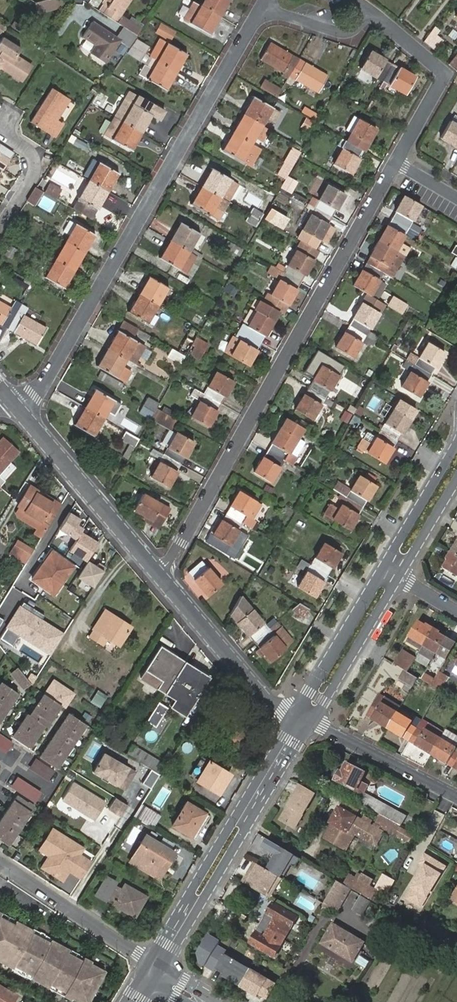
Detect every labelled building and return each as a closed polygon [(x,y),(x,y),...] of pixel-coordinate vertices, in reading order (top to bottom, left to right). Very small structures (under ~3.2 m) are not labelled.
[(35,4),(37,14),(62,6),(60,0),(47,0),(35,4)] [(121,15),(131,0),(103,0),(109,4),(103,14),(116,23),(121,15)] [(201,6),(219,16),(228,0),(204,0),(201,6)] [(186,20),(190,23),(201,6),(196,3),(186,20)] [(219,16),(201,6),(190,23),(209,34),(219,16)] [(116,23),(123,28),(137,37),(142,28),(121,15),(116,23)] [(155,32),(171,41),(177,30),(161,21),(155,32)] [(121,42),(130,47),(130,46),(135,39),(137,37),(123,28),(116,38),(93,22),(83,38),(94,46),(90,53),(107,64),(121,42)] [(439,31),(435,27),(423,43),(434,53),(443,40),(437,36),(439,31)] [(158,38),(148,57),(157,62),(175,72),(186,54),(158,38)] [(0,42),(0,52),(1,52),(0,54),(0,67),(21,81),(30,67),(16,57),(21,51),(2,39),(0,42)] [(135,39),(130,46),(144,54),(149,48),(135,39)] [(261,59),(289,75),(298,60),(269,43),(261,59)] [(130,47),(126,54),(139,62),(144,54),(130,46),(130,47)] [(383,81),(393,64),(370,52),(361,69),(368,73),(383,81)] [(448,65),(456,72),(456,53),(448,65)] [(144,54),(139,62),(144,65),(152,69),(157,62),(148,57),(144,54)] [(298,60),(289,75),(318,92),(326,77),(298,60)] [(175,72),(157,62),(152,69),(144,65),(139,75),(165,90),(175,72)] [(414,76),(393,64),(383,81),(387,84),(405,94),(414,76)] [(364,82),(368,73),(361,69),(359,68),(354,77),(364,82)] [(264,80),(260,88),(274,95),(278,89),(264,80)] [(51,89),(40,107),(42,108),(39,113),(37,111),(29,123),(53,139),(62,126),(56,121),(69,101),(51,89)] [(103,108),(109,96),(99,91),(93,103),(103,108)] [(165,112),(129,91),(124,100),(151,116),(160,121),(165,112)] [(254,98),(243,116),(262,127),(266,119),(274,124),(281,114),(254,98)] [(122,122),(141,133),(151,116),(124,100),(114,118),(122,122)] [(243,116),(234,132),(252,143),(255,138),(262,127),(243,116)] [(301,125),(308,129),(314,121),(307,116),(301,125)] [(122,122),(114,118),(104,135),(131,151),(141,133),(122,122)] [(341,139),(364,152),(376,129),(359,120),(350,135),(345,132),(341,139)] [(456,148),(456,125),(450,121),(440,138),(456,148)] [(270,131),(262,127),(255,138),(263,142),(270,131)] [(252,143),(234,132),(223,150),(251,166),(258,154),(249,148),(252,143)] [(351,174),(364,152),(341,139),(337,146),(343,149),(334,164),(351,174)] [(2,170),(12,153),(0,146),(0,168),(2,170)] [(292,149),(284,162),(291,166),(299,153),(292,149)] [(93,159),(83,176),(89,180),(108,191),(118,174),(93,159)] [(291,166),(284,162),(277,175),(285,179),(292,166),(291,166)] [(212,169),(202,187),(221,199),(231,180),(212,169)] [(291,193),(298,181),(287,175),(281,187),(291,193)] [(97,209),(98,210),(108,191),(89,180),(73,209),(91,220),(97,209)] [(50,183),(44,192),(55,198),(61,190),(50,183)] [(315,207),(332,217),(345,195),(327,185),(319,200),(313,197),(309,204),(315,207)] [(221,199),(202,187),(192,205),(218,220),(228,203),(221,199)] [(36,188),(27,201),(35,205),(44,192),(36,188)] [(403,196),(391,218),(409,227),(411,223),(421,206),(403,196)] [(329,224),(332,217),(315,207),(303,229),(320,239),(329,224)] [(252,208),(249,215),(259,221),(262,214),(252,208)] [(259,221),(249,215),(245,221),(255,227),(259,221)] [(379,241),(395,250),(405,233),(409,227),(391,218),(379,241)] [(409,227),(418,233),(421,229),(411,223),(409,227)] [(75,224),(64,242),(84,254),(95,236),(75,224)] [(180,224),(170,241),(189,252),(199,235),(180,224)] [(329,224),(320,239),(326,243),(335,227),(329,224)] [(415,239),(418,233),(409,227),(405,233),(415,239)] [(189,252),(170,241),(160,259),(186,274),(193,263),(185,258),(189,252)] [(404,255),(395,250),(379,241),(366,264),(382,274),(387,276),(391,279),(404,255)] [(64,242),(54,258),(74,270),(84,254),(64,242)] [(284,273),(301,283),(318,252),(301,242),(284,273)] [(193,263),(196,257),(189,252),(185,258),(193,263)] [(74,270),(54,258),(43,277),(64,289),(74,270)] [(382,274),(366,264),(353,286),(367,295),(370,296),(379,280),(382,274)] [(283,314),(301,283),(284,273),(273,267),(271,272),(272,273),(271,275),(280,280),(271,295),(268,294),(263,302),(283,314)] [(149,278),(139,295),(158,306),(168,288),(149,278)] [(387,285),(379,280),(370,296),(377,301),(387,285)] [(234,296),(238,287),(228,282),(224,290),(234,296)] [(158,306),(139,295),(129,312),(148,323),(158,306)] [(367,295),(362,303),(380,314),(385,305),(377,301),(370,296),(367,295)] [(21,306),(15,302),(11,309),(0,302),(0,324),(8,328),(21,306)] [(362,303),(349,326),(366,336),(380,314),(362,303)] [(28,309),(21,306),(8,328),(37,346),(46,329),(24,316),(28,309)] [(243,334),(261,344),(274,321),(256,311),(243,334)] [(125,320),(122,325),(135,333),(138,327),(125,320)] [(366,336),(349,326),(336,348),(353,358),(363,342),(370,346),(373,341),(366,336)] [(118,331),(109,348),(128,359),(135,363),(145,347),(118,331)] [(257,351),(261,344),(243,334),(240,341),(237,339),(233,337),(225,353),(248,366),(252,358),(257,351)] [(179,351),(187,355),(191,348),(194,342),(187,338),(179,351)] [(207,346),(195,340),(194,342),(191,348),(194,349),(200,353),(203,354),(207,346)] [(415,365),(432,375),(445,353),(428,343),(415,365)] [(128,359),(109,348),(99,366),(125,380),(130,372),(123,367),(128,359)] [(185,357),(171,349),(167,356),(181,363),(185,357)] [(200,360),(203,354),(200,353),(194,349),(191,355),(200,360)] [(305,372),(314,378),(322,366),(312,360),(305,372)] [(415,365),(407,360),(403,368),(411,372),(402,387),(419,397),(432,375),(415,365)] [(313,381),(308,388),(326,399),(339,376),(322,366),(314,378),(316,379),(314,382),(313,381)] [(204,394),(221,404),(234,382),(216,372),(204,394)] [(326,399),(308,388),(295,410),(313,421),(323,404),(330,409),(333,403),(326,399)] [(208,426),(221,404),(204,394),(194,389),(190,396),(200,401),(191,416),(208,426)] [(96,390),(86,407),(104,418),(108,412),(114,416),(120,405),(96,390)] [(147,398),(143,406),(155,412),(156,409),(159,405),(147,398)] [(387,420),(380,431),(398,441),(416,410),(398,400),(393,409),(387,420)] [(387,420),(393,409),(385,404),(378,415),(387,420)] [(155,412),(143,406),(139,413),(150,419),(155,412)] [(104,418),(86,407),(75,425),(94,436),(104,418)] [(164,407),(161,412),(172,418),(176,413),(164,407)] [(170,430),(176,420),(172,418),(161,412),(156,409),(155,412),(150,419),(170,430)] [(360,419),(352,414),(348,423),(356,427),(360,419)] [(287,419),(268,451),(285,461),(304,429),(287,419)] [(135,447),(139,439),(126,431),(121,439),(135,447)] [(398,441),(380,431),(377,436),(373,443),(364,438),(358,447),(384,463),(398,441)] [(368,431),(364,438),(373,443),(377,436),(368,431)] [(164,455),(182,465),(195,443),(176,433),(164,455)] [(9,462),(19,451),(4,437),(0,441),(0,472),(9,462)] [(285,461),(268,451),(253,474),(271,484),(285,461)] [(169,488),(182,465),(164,455),(158,452),(154,458),(160,461),(151,478),(169,488)] [(3,479),(15,466),(9,462),(0,472),(0,476),(3,479)] [(369,474),(366,479),(374,484),(377,479),(369,474)] [(35,480),(28,476),(21,487),(29,491),(32,486),(35,480)] [(345,488),(341,495),(347,498),(363,508),(377,486),(374,484),(366,479),(361,476),(351,492),(345,488)] [(32,486),(29,491),(20,506),(27,510),(26,512),(42,521),(43,520),(50,525),(62,504),(50,498),(48,501),(37,493),(39,490),(32,486)] [(48,501),(50,498),(39,490),(37,493),(48,501)] [(240,493),(227,514),(244,524),(256,503),(240,493)] [(143,494),(134,510),(159,525),(168,509),(143,494)] [(363,508),(347,498),(340,509),(332,504),(325,515),(350,530),(363,508)] [(244,524),(253,530),(257,523),(254,521),(263,507),(256,503),(244,524)] [(27,510),(20,506),(16,512),(17,516),(37,529),(34,534),(42,538),(50,525),(43,520),(42,521),(26,512),(27,510)] [(80,519),(69,513),(59,529),(76,539),(81,532),(83,528),(77,525),(80,519)] [(244,524),(227,514),(213,537),(230,547),(244,524)] [(98,542),(81,532),(76,539),(69,550),(87,561),(98,542)] [(311,565),(328,575),(341,553),(324,543),(311,565)] [(9,554),(26,565),(31,556),(14,545),(9,554)] [(74,564),(53,550),(33,579),(53,594),(74,564)] [(452,553),(447,561),(449,562),(444,570),(456,577),(456,557),(452,553)] [(311,565),(302,559),(297,567),(307,572),(298,588),(314,598),(328,575),(311,565)] [(95,566),(88,562),(79,577),(94,586),(106,567),(98,562),(95,566)] [(203,562),(188,574),(207,597),(222,586),(203,562)] [(232,615),(255,643),(270,630),(243,597),(232,615)] [(312,609),(302,603),(294,609),(306,617),(312,609)] [(17,636),(51,656),(65,633),(19,606),(0,637),(13,644),(17,636)] [(106,610),(94,629),(95,629),(91,636),(104,645),(108,638),(119,646),(130,629),(120,622),(121,620),(106,610)] [(120,622),(130,629),(132,626),(121,620),(120,622)] [(423,646),(434,629),(426,625),(425,627),(418,622),(409,637),(423,646)] [(441,634),(434,629),(423,646),(419,653),(432,661),(436,654),(438,655),(447,640),(440,635),(441,634)] [(270,630),(255,643),(260,649),(263,653),(271,662),(286,650),(285,649),(294,642),(287,633),(278,640),(270,630)] [(165,693),(185,662),(160,647),(141,677),(165,693)] [(400,657),(395,665),(405,671),(408,672),(413,664),(400,657)] [(209,677),(185,662),(165,693),(175,699),(190,708),(209,677)] [(439,674),(442,669),(433,664),(422,681),(432,687),(439,674)] [(12,673),(25,690),(32,684),(18,668),(12,673)] [(412,688),(418,679),(408,672),(405,671),(399,680),(412,688)] [(432,687),(438,691),(447,678),(439,674),(432,687)] [(75,694),(54,680),(31,716),(28,715),(14,736),(31,747),(45,726),(47,728),(62,705),(66,708),(75,694)] [(409,694),(412,688),(399,680),(396,686),(409,694)] [(19,693),(2,682),(0,685),(0,722),(19,693)] [(91,703),(102,708),(107,694),(96,689),(91,703)] [(397,714),(401,707),(379,695),(374,705),(379,708),(381,705),(397,714)] [(186,716),(190,708),(175,699),(171,706),(186,716)] [(159,702),(147,721),(154,726),(152,728),(160,732),(168,719),(163,716),(168,708),(159,702)] [(367,717),(388,729),(397,714),(381,705),(379,708),(374,705),(367,717)] [(59,768),(87,724),(70,713),(41,757),(59,768)] [(397,714),(388,729),(410,742),(419,727),(397,714)] [(419,727),(410,742),(431,755),(440,740),(444,733),(423,720),(419,727)] [(204,728),(193,721),(187,732),(198,738),(204,728)] [(446,730),(444,733),(440,740),(455,749),(456,745),(456,736),(446,730)] [(7,752),(14,742),(0,732),(0,747),(7,752)] [(431,755),(453,768),(456,761),(456,745),(455,749),(440,740),(431,755)] [(132,744),(127,754),(152,769),(143,784),(151,788),(166,764),(132,744)] [(137,772),(105,752),(93,771),(118,786),(124,777),(131,781),(137,772)] [(26,765),(46,779),(53,770),(32,756),(26,765)] [(229,773),(209,761),(198,780),(220,794),(225,785),(223,784),(229,773)] [(347,765),(342,773),(340,772),(338,771),(336,771),(334,773),(333,776),(333,779),(335,781),(362,794),(367,786),(360,783),(365,773),(347,765)] [(11,786),(32,800),(39,790),(18,776),(11,786)] [(124,777),(118,786),(125,790),(131,781),(124,777)] [(73,782),(62,799),(91,817),(98,815),(105,803),(73,782)] [(302,786),(288,808),(303,816),(316,794),(302,786)] [(18,796),(0,823),(0,838),(10,844),(35,806),(29,802),(29,803),(18,796)] [(365,796),(360,805),(394,823),(399,814),(399,813),(365,796)] [(129,805),(117,798),(110,809),(121,817),(129,805)] [(187,802),(174,824),(192,836),(202,820),(207,822),(210,816),(187,802)] [(141,804),(134,816),(153,828),(160,815),(141,804)] [(375,827),(357,817),(355,816),(358,811),(344,804),(341,810),(339,808),(330,824),(332,825),(328,830),(350,842),(354,834),(370,844),(380,826),(377,824),(375,827)] [(288,808),(281,821),(295,830),(303,816),(288,808)] [(400,826),(405,818),(399,814),(394,823),(400,826)] [(381,820),(379,824),(387,829),(386,830),(395,835),(394,836),(402,840),(406,833),(381,820)] [(54,829),(41,849),(56,859),(53,863),(54,868),(61,872),(59,874),(65,878),(70,870),(83,878),(93,862),(80,854),(84,848),(54,829)] [(350,842),(328,830),(324,839),(345,850),(350,842)] [(147,846),(137,864),(157,876),(167,859),(170,861),(175,852),(147,836),(142,843),(147,846)] [(268,871),(280,879),(289,864),(292,866),(296,868),(301,860),(268,840),(264,848),(277,856),(268,871)] [(131,861),(137,864),(147,846),(142,843),(131,861)] [(410,889),(404,899),(419,907),(442,867),(422,855),(417,863),(423,867),(410,888),(410,889)] [(167,859),(157,876),(160,878),(170,861),(167,859)] [(255,864),(243,884),(269,899),(281,879),(280,879),(268,871),(255,864)] [(292,866),(289,864),(280,879),(281,879),(283,880),(292,866)] [(344,885),(351,889),(370,900),(375,892),(385,898),(395,882),(384,875),(375,889),(370,887),(373,881),(363,875),(359,881),(350,876),(344,885)] [(108,877),(98,894),(107,900),(108,898),(114,901),(113,904),(135,916),(147,896),(125,884),(122,888),(116,884),(117,882),(108,877)] [(338,881),(324,904),(332,909),(333,906),(339,909),(351,889),(344,885),(338,881)] [(263,937),(258,933),(257,933),(250,944),(274,958),(298,918),(274,904),(267,915),(268,916),(274,919),(263,937)] [(71,999),(72,997),(81,1001),(88,1001),(105,971),(90,963),(91,961),(0,912),(0,960),(71,999)] [(268,916),(258,933),(263,937),(274,919),(268,916)] [(334,926),(322,944),(353,962),(364,944),(334,926)] [(216,971),(225,956),(227,953),(218,947),(220,943),(209,936),(198,954),(200,964),(214,973),(216,971)] [(360,955),(357,963),(367,967),(371,960),(360,955)] [(250,971),(225,956),(216,971),(224,976),(223,978),(240,988),(250,971)] [(267,1001),(275,987),(250,971),(240,988),(256,998),(257,998),(258,996),(267,1001)] [(15,996),(0,987),(0,1001),(12,1001),(15,996)]
